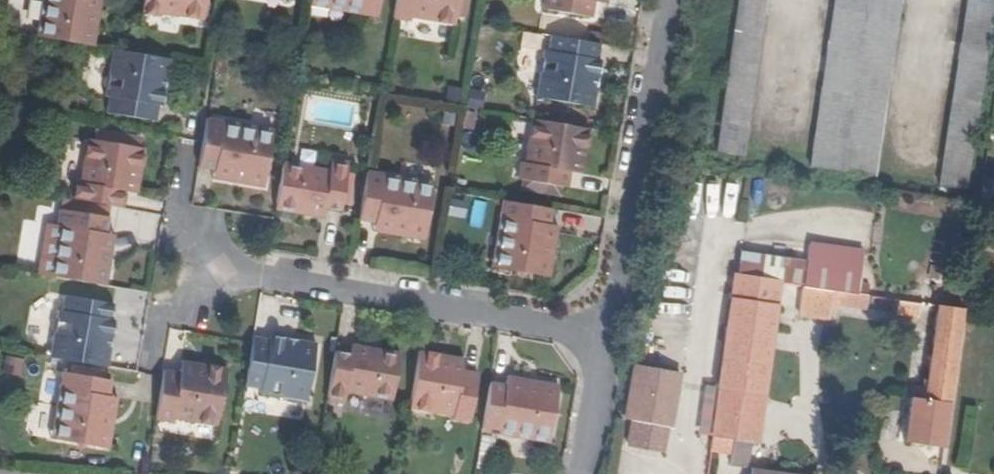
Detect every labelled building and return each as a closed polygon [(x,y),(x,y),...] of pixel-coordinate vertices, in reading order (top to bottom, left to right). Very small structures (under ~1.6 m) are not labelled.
[(39,36),(46,0),(41,0),(35,35),(39,36)] [(88,45),(96,0),(46,0),(39,36),(88,45)] [(101,0),(96,0),(88,45),(93,45),(101,0)] [(206,0),(142,0),(140,14),(157,17),(158,13),(202,21),(206,0)] [(311,2),(362,11),(361,15),(377,18),(381,0),(311,0),(311,2)] [(460,0),(397,0),(393,20),(410,23),(411,19),(455,27),(460,0)] [(541,10),(591,19),(594,1),(594,0),(542,0),(541,10)] [(743,156),(766,0),(738,0),(715,152),(743,156)] [(901,0),(834,0),(809,167),(875,177),(901,0)] [(993,5),(993,1),(990,0),(967,0),(939,185),(966,190),(993,5)] [(362,11),(311,2),(310,6),(361,15),(362,11)] [(535,99),(592,110),(596,89),(593,88),(594,83),(596,84),(600,62),(596,62),(599,46),(549,37),(546,53),(543,52),(541,60),(538,63),(536,70),(539,74),(535,99)] [(166,80),(170,59),(113,49),(108,73),(104,76),(102,84),(105,88),(104,95),(107,96),(104,112),(154,121),(157,106),(161,106),(165,85),(162,85),(163,80),(166,80)] [(212,174),(264,183),(272,134),(221,125),(222,120),(206,117),(197,168),(213,171),(212,174)] [(221,125),(272,134),(273,129),(222,120),(221,125)] [(585,153),(589,131),(531,120),(523,165),(519,164),(516,181),(567,190),(570,173),(574,151),(585,153)] [(141,169),(145,147),(87,137),(79,181),(75,180),(72,198),(123,206),(126,189),(130,167),(141,169)] [(581,175),(585,153),(574,151),(570,173),(581,175)] [(330,169),(283,161),(276,203),(308,209),(307,216),(323,219),(325,208),(341,211),(350,161),(332,158),(330,169)] [(138,191),(141,169),(130,167),(126,189),(138,191)] [(374,227),(425,236),(433,187),(382,178),(383,173),(367,170),(358,221),(374,224),(374,227)] [(382,178),(433,187),(434,182),(383,173),(382,178)] [(212,174),(212,179),(263,188),(264,183),(212,174)] [(495,269),(544,278),(553,227),(550,226),(552,210),(502,201),(499,218),(504,219),(495,269)] [(308,209),(276,203),(275,210),(307,216),(308,209)] [(52,276),(100,284),(109,233),(106,233),(109,216),(58,208),(55,224),(60,225),(52,276)] [(490,269),(495,269),(504,219),(499,218),(490,269)] [(47,275),(52,276),(60,225),(55,224),(47,275)] [(374,227),(373,232),(424,241),(425,236),(374,227)] [(549,279),(558,228),(553,227),(544,278),(549,279)] [(105,285),(114,234),(109,233),(100,284),(105,285)] [(845,294),(857,295),(863,253),(809,245),(807,262),(803,287),(845,294)] [(802,287),(803,287),(807,262),(739,252),(736,277),(779,284),(802,287)] [(755,444),(779,284),(736,277),(712,437),(751,443),(755,444)] [(803,287),(802,287),(798,314),(829,319),(831,305),(866,310),(867,297),(857,295),(845,294),(803,287)] [(49,357),(107,367),(110,346),(107,345),(108,340),(111,341),(114,319),(110,318),(113,303),(63,295),(61,311),(57,310),(56,317),(52,321),(51,328),(53,332),(49,357)] [(919,317),(921,305),(898,301),(896,314),(919,317)] [(937,306),(937,307),(924,400),(910,398),(904,442),(930,446),(944,448),(963,310),(937,306)] [(305,401),(316,344),(295,340),(294,343),(289,342),(290,339),(268,336),(268,340),(252,337),(243,386),(259,389),(258,393),(265,394),(269,398),(276,399),(280,397),(305,401)] [(345,393),(391,402),(399,360),(366,354),(368,347),(351,344),(349,354),(334,351),(325,401),(343,405),(345,393)] [(366,354),(399,360),(400,353),(368,347),(366,354)] [(441,355),(418,351),(408,409),(452,417),(452,421),(469,424),(478,373),(461,370),(438,366),(441,355)] [(463,359),(441,355),(438,366),(461,370),(463,359)] [(200,376),(202,365),(180,361),(178,372),(200,376)] [(214,427),(224,369),(202,365),(200,376),(178,372),(161,369),(152,420),(169,423),(170,419),(214,427)] [(680,373),(634,365),(625,420),(632,421),(667,428),(670,428),(680,373)] [(54,440),(103,449),(112,397),(108,397),(111,380),(61,372),(58,388),(63,389),(54,440)] [(558,386),(507,376),(506,381),(557,391),(558,386)] [(548,439),(557,391),(506,381),(506,385),(489,382),(480,432),(497,435),(498,430),(548,439)] [(699,432),(708,433),(714,388),(704,387),(699,432)] [(49,439),(54,440),(63,389),(58,388),(49,439)] [(108,449),(116,398),(112,397),(103,449),(108,449)] [(667,428),(632,421),(627,445),(662,452),(667,428)] [(547,444),(548,439),(498,430),(497,435),(547,444)] [(751,443),(712,437),(710,452),(731,455),(730,466),(748,468),(751,443)] [(944,448),(930,446),(929,458),(942,460),(944,448)]
